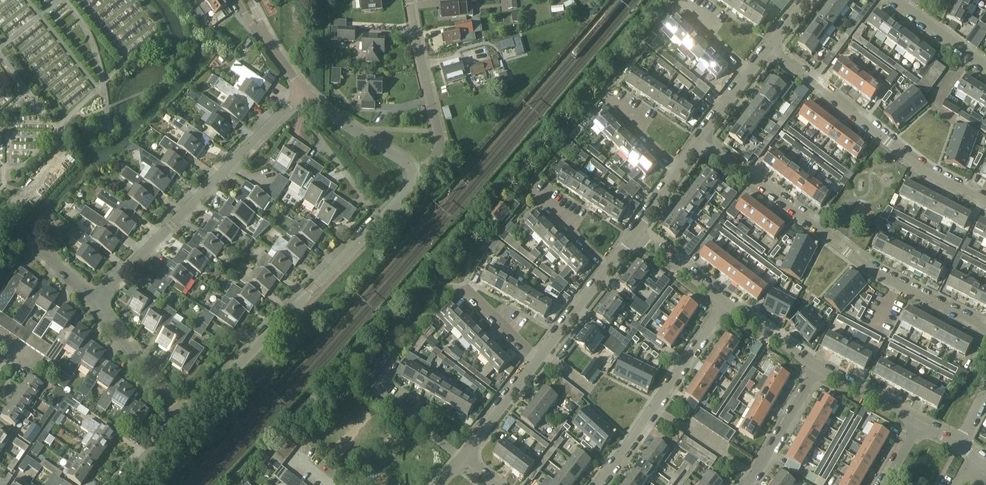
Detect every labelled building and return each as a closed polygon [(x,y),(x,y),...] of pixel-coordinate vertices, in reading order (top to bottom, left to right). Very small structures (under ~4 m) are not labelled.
[(221,0),(205,0),(207,4),(201,9),(204,13),(221,0)] [(204,13),(206,16),(213,11),(216,15),(228,7),(223,0),(221,0),(204,13)] [(361,3),(360,3),(360,10),(362,10),(362,11),(365,11),(365,12),(371,12),(370,11),(382,9),(380,0),(361,0),(361,3)] [(461,3),(441,5),(442,6),(439,6),(440,17),(442,17),(442,18),(452,17),(452,18),(465,17),(464,9),(470,9),(469,2),(476,1),(476,0),(461,0),(461,3)] [(507,1),(508,10),(517,9),(516,0),(509,1),(507,1)] [(747,1),(746,0),(734,0),(728,8),(738,15),(747,1)] [(780,1),(779,0),(763,0),(758,8),(749,22),(758,28),(767,15),(763,12),(770,2),(776,6),(780,1)] [(847,6),(839,0),(831,0),(826,6),(840,16),(847,6)] [(973,5),(965,0),(957,0),(953,8),(967,15),(973,5)] [(749,22),(758,8),(747,1),(738,15),(749,22)] [(575,4),(565,9),(568,13),(578,8),(575,4)] [(833,26),(840,16),(826,6),(819,16),(833,26)] [(854,12),(859,15),(863,18),(867,14),(866,14),(870,9),(865,6),(862,11),(858,8),(854,12)] [(978,15),(982,9),(976,6),(973,11),(978,15)] [(975,19),(967,15),(953,8),(947,19),(961,26),(964,21),(971,25),(975,19)] [(196,18),(202,14),(200,10),(194,14),(196,18)] [(4,31),(12,41),(28,30),(24,24),(35,16),(32,11),(4,31)] [(877,32),(887,19),(877,11),(867,25),(877,32)] [(856,28),(863,18),(859,15),(852,25),(856,28)] [(674,36),(686,25),(677,16),(665,28),(674,36)] [(826,36),(833,26),(819,16),(812,26),(826,36)] [(196,18),(193,20),(203,35),(206,33),(196,18)] [(887,39),(897,26),(887,19),(877,32),(887,39)] [(972,45),(984,25),(978,21),(966,41),(972,45)] [(682,45),(694,33),(686,25),(674,36),(682,45)] [(849,38),(856,28),(852,25),(844,35),(849,38)] [(862,46),(865,41),(860,38),(867,29),(862,25),(852,38),(862,46)] [(972,45),(977,49),(985,34),(985,26),(984,25),(972,45)] [(819,45),(826,36),(812,26),(805,35),(819,45)] [(896,46),(906,33),(897,26),(887,39),(896,46)] [(446,45),(467,41),(464,28),(450,31),(450,32),(443,33),(446,45)] [(651,47),(658,37),(652,33),(645,43),(651,47)] [(691,54),(703,42),(694,33),(682,45),(691,54)] [(906,54),(916,40),(906,33),(896,46),(906,54)] [(811,56),(819,45),(805,35),(797,45),(811,56)] [(842,47),(849,38),(844,35),(837,44),(842,47)] [(383,54),(385,38),(364,37),(363,53),(367,53),(366,63),(379,63),(380,53),(383,54)] [(506,38),(492,42),(494,47),(503,45),(504,48),(509,47),(506,38)] [(248,40),(243,44),(246,48),(251,43),(248,40)] [(916,61),(926,47),(916,40),(906,54),(916,61)] [(699,62),(711,51),(703,42),(691,54),(699,62)] [(857,52),(860,48),(854,43),(850,48),(857,52)] [(835,57),(842,47),(837,44),(830,54),(835,57)] [(648,50),(642,45),(627,65),(632,69),(648,50)] [(875,55),(878,51),(872,46),(868,51),(875,55)] [(932,59),(936,55),(926,47),(916,61),(926,68),(924,70),(923,69),(918,76),(922,79),(929,70),(936,61),(932,59)] [(708,71),(719,59),(711,51),(699,62),(708,71)] [(881,60),(884,55),(878,51),(875,55),(881,60)] [(667,61),(670,57),(665,52),(661,57),(667,61)] [(869,61),(873,57),(866,52),(863,57),(869,61)] [(835,57),(830,54),(829,53),(822,63),(827,67),(835,57)] [(670,57),(667,61),(674,67),(677,62),(670,57)] [(876,66),(879,62),(873,57),(869,61),(876,66)] [(460,61),(441,67),(446,84),(461,79),(463,85),(475,81),(473,76),(485,73),(501,68),(498,59),(482,63),(471,66),(463,69),(460,61)] [(719,59),(708,71),(716,79),(728,68),(719,59)] [(841,80),(851,66),(841,59),(831,73),(841,80)] [(661,60),(658,64),(664,69),(667,65),(661,60)] [(894,70),(898,65),(892,61),(889,65),(894,70)] [(932,66),(942,74),(946,69),(936,61),(932,66)] [(249,99),(248,100),(258,106),(265,95),(259,91),(265,82),(236,62),(230,71),(242,79),(234,89),(239,93),(249,99)] [(667,65),(664,69),(671,74),(674,70),(667,65)] [(900,74),(904,70),(898,65),(894,70),(900,74)] [(850,87),(861,73),(851,66),(841,80),(850,87)] [(938,79),(942,74),(932,66),(929,70),(928,71),(938,79)] [(686,76),(689,72),(683,67),(680,71),(686,76)] [(886,67),(883,71),(890,76),(893,72),(886,67)] [(645,76),(646,74),(647,73),(643,71),(641,74),(634,69),(625,83),(635,90),(645,76)] [(342,85),(342,70),(332,70),(332,84),(342,85)] [(935,84),(938,79),(928,71),(924,76),(935,84)] [(689,72),(686,76),(692,82),(695,78),(689,72)] [(897,76),(893,72),(890,76),(885,83),(890,86),(897,76)] [(860,94),(870,80),(861,73),(850,87),(860,94)] [(645,97),(655,83),(645,76),(635,90),(645,97)] [(682,85),(686,80),(680,76),(677,80),(682,85)] [(917,86),(920,82),(913,76),(909,81),(917,86)] [(931,89),(935,84),(924,76),(921,81),(931,89)] [(967,98),(976,84),(966,77),(957,91),(967,98)] [(382,94),(383,80),(359,78),(358,93),(363,94),(362,109),(374,110),(375,94),(382,94)] [(765,88),(779,98),(786,88),(773,78),(765,88)] [(75,80),(65,79),(65,88),(60,88),(60,92),(67,93),(67,88),(75,88),(75,80)] [(249,99),(239,93),(234,89),(219,79),(213,88),(229,99),(222,110),(232,117),(241,123),(249,111),(243,107),(248,100),(249,99)] [(185,88),(195,99),(204,91),(194,80),(185,88)] [(686,80),(682,85),(689,90),(692,85),(686,80)] [(696,87),(706,94),(710,89),(699,80),(695,85),(697,86),(696,87)] [(870,80),(860,94),(870,101),(880,88),(870,80)] [(927,94),(931,89),(921,81),(920,82),(917,86),(927,94)] [(655,104),(667,87),(667,86),(663,84),(661,87),(655,83),(645,97),(655,104)] [(985,91),(985,90),(976,84),(967,98),(964,103),(969,106),(972,101),(978,105),(985,91)] [(665,110),(675,96),(670,93),(673,89),(668,86),(667,87),(655,104),(665,110)] [(701,100),(706,94),(696,87),(692,92),(701,100)] [(772,107),(779,98),(765,88),(758,97),(772,107)] [(913,88),(904,97),(918,113),(928,105),(913,88)] [(985,114),(985,91),(978,105),(983,108),(980,113),(984,116),(985,114)] [(60,99),(67,109),(74,104),(68,94),(60,99)] [(232,117),(222,110),(202,96),(196,104),(213,116),(205,127),(224,140),(232,128),(227,125),(232,117)] [(675,117),(685,103),(675,96),(665,110),(675,117)] [(792,107),(796,111),(804,100),(798,96),(790,107),(792,107)] [(764,117),(772,107),(758,97),(751,107),(764,117)] [(904,97),(894,105),(909,122),(918,113),(904,97)] [(264,105),(271,113),(278,107),(272,99),(264,105)] [(944,107),(957,115),(960,109),(948,101),(944,107)] [(685,103),(675,117),(685,124),(695,110),(685,103)] [(809,124),(819,110),(809,103),(799,116),(809,124)] [(894,105),(885,114),(899,130),(909,122),(894,105)] [(757,126),(764,117),(751,107),(743,116),(757,126)] [(789,120),(796,111),(792,107),(785,117),(789,120)] [(818,131),(828,118),(819,110),(809,124),(818,131)] [(602,134),(614,122),(605,113),(594,125),(602,134)] [(967,122),(970,117),(964,113),(961,118),(967,122)] [(750,136),(757,126),(743,116),(736,126),(750,136)] [(782,130),(789,120),(785,117),(777,127),(782,130)] [(973,125),(976,121),(970,117),(967,122),(973,125)] [(828,139),(838,125),(828,118),(818,131),(828,139)] [(188,153),(187,153),(197,160),(205,148),(199,144),(204,136),(181,121),(175,129),(185,136),(178,147),(188,153)] [(611,142),(623,131),(614,122),(602,134),(611,142)] [(837,146),(848,132),(838,125),(828,139),(837,146)] [(575,141),(584,129),(580,126),(570,138),(575,141)] [(742,146),(750,136),(736,126),(729,135),(742,146)] [(957,126),(953,138),(974,145),(978,133),(957,126)] [(777,127),(770,136),(774,139),(782,130),(777,127)] [(793,137),(797,133),(791,128),(787,133),(793,137)] [(620,151),(631,139),(623,131),(611,142),(620,151)] [(847,153),(857,140),(848,132),(837,146),(847,153)] [(788,144),(792,139),(786,135),(782,139),(788,144)] [(767,149),(774,139),(770,136),(763,146),(767,149)] [(188,153),(178,147),(165,137),(159,146),(169,153),(162,164),(171,170),(170,170),(180,177),(188,165),(182,161),(187,153),(188,153)] [(307,157),(311,151),(293,138),(276,162),(288,171),(297,159),(302,163),(307,157)] [(806,147),(810,143),(804,138),(800,143),(806,147)] [(953,138),(949,150),(970,157),(974,145),(953,138)] [(602,139),(597,145),(601,149),(606,143),(602,139)] [(628,159),(640,147),(631,139),(620,151),(628,159)] [(564,155),(573,143),(569,140),(560,152),(564,155)] [(857,140),(847,153),(856,160),(867,147),(857,140)] [(812,152),(815,147),(810,143),(806,147),(812,152)] [(767,149),(763,146),(762,145),(754,155),(759,159),(767,149)] [(801,154),(805,149),(799,145),(795,149),(801,154)] [(588,152),(596,159),(600,155),(593,149),(594,148),(592,147),(588,152)] [(636,168),(648,156),(640,147),(628,159),(636,168)] [(807,158),(811,154),(805,149),(801,154),(807,158)] [(773,171),(783,158),(773,150),(763,164),(773,171)] [(949,150),(945,162),(965,169),(970,157),(949,150)] [(825,162),(829,157),(823,153),(819,157),(825,162)] [(171,170),(162,164),(148,154),(142,163),(152,170),(145,181),(154,187),(154,188),(164,194),(172,183),(165,178),(170,170),(171,170)] [(600,155),(596,159),(603,165),(607,160),(600,155)] [(648,156),(636,168),(645,176),(657,164),(648,156)] [(325,169),(307,157),(302,163),(290,181),(302,189),(310,177),(316,181),(320,175),(320,176),(325,169)] [(831,166),(835,162),(829,157),(825,162),(831,166)] [(782,179),(793,165),(783,158),(773,171),(782,179)] [(820,168),(824,163),(818,159),(814,163),(820,168)] [(595,168),(598,164),(593,160),(589,164),(595,168)] [(567,189),(576,175),(568,170),(570,167),(563,163),(556,174),(560,176),(556,182),(567,189)] [(792,186),(802,172),(803,170),(794,163),(793,165),(782,179),(792,186)] [(827,173),(830,168),(824,163),(820,168),(827,173)] [(598,164),(595,168),(602,174),(605,169),(598,164)] [(615,174),(618,169),(613,165),(609,169),(615,174)] [(842,167),(839,172),(844,176),(848,172),(842,167)] [(618,169),(615,174),(622,179),(625,175),(618,169)] [(154,187),(145,181),(131,171),(125,180),(135,187),(128,198),(129,199),(124,205),(135,213),(140,206),(146,211),(154,199),(149,195),(154,188),(154,187)] [(698,180),(711,191),(718,195),(722,190),(715,185),(719,181),(705,171),(698,180)] [(801,193),(812,179),(802,172),(792,186),(801,193)] [(837,174),(834,178),(840,183),(843,178),(837,174)] [(276,179),(286,186),(289,182),(279,175),(276,179)] [(338,188),(320,176),(320,175),(316,181),(303,199),(315,208),(324,196),(329,200),(330,200),(334,194),(338,188)] [(577,196),(586,182),(576,175),(567,189),(577,196)] [(614,184),(617,179),(611,175),(608,179),(614,184)] [(282,191),(286,186),(276,179),(273,184),(282,191)] [(811,200),(821,187),(812,179),(801,193),(811,200)] [(628,185),(637,192),(641,188),(632,180),(628,185)] [(704,200),(711,191),(698,180),(691,190),(704,200)] [(113,182),(106,188),(112,195),(119,189),(113,182)] [(271,198),(265,194),(247,182),(235,200),(247,208),(250,202),(263,211),(271,198)] [(587,203),(594,192),(596,189),(586,182),(577,196),(587,203)] [(910,203),(917,188),(907,182),(899,197),(910,203)] [(279,196),(282,191),(273,184),(269,189),(279,196)] [(606,195),(602,192),(605,187),(599,184),(596,189),(594,192),(587,203),(597,209),(606,195)] [(606,216),(608,213),(616,202),(623,191),(626,187),(623,185),(620,189),(616,194),(612,200),(606,195),(597,209),(606,216)] [(623,191),(616,202),(621,205),(628,195),(632,199),(637,192),(628,185),(626,187),(623,191)] [(135,213),(124,205),(98,187),(95,192),(99,194),(94,200),(118,217),(112,226),(119,230),(128,237),(136,225),(129,221),(135,213)] [(821,187),(811,200),(821,208),(831,194),(821,187)] [(920,208),(928,193),(917,188),(910,203),(920,208)] [(275,201),(279,196),(269,189),(265,194),(271,198),(275,201)] [(697,210),(704,200),(691,190),(684,200),(697,210)] [(722,190),(718,195),(724,200),(728,195),(722,190)] [(725,201),(730,204),(737,194),(732,190),(728,195),(724,200),(725,201)] [(931,213),(939,199),(928,193),(920,208),(931,213)] [(357,210),(334,194),(330,200),(329,200),(317,218),(329,226),(337,214),(349,222),(357,210)] [(235,200),(231,197),(219,215),(231,224),(231,223),(235,218),(247,226),(256,214),(247,208),(235,200)] [(740,214),(744,217),(755,204),(745,197),(739,205),(736,203),(727,214),(735,221),(740,214)] [(942,219),(950,204),(939,199),(931,213),(942,219)] [(513,200),(506,209),(508,211),(512,215),(520,206),(519,204),(513,200)] [(701,212),(697,210),(684,200),(677,209),(690,219),(694,213),(698,216),(701,212)] [(726,210),(730,204),(725,201),(721,206),(726,210)] [(608,213),(606,216),(616,223),(626,209),(621,205),(616,202),(608,213)] [(498,224),(508,211),(506,209),(498,203),(488,215),(498,224)] [(755,225),(765,212),(755,204),(744,217),(755,225)] [(952,225),(960,210),(950,204),(942,219),(952,225)] [(119,230),(112,226),(85,207),(84,208),(82,206),(77,212),(80,214),(79,215),(100,229),(92,240),(102,247),(111,254),(119,242),(113,238),(119,230)] [(890,217),(890,215),(893,210),(890,208),(888,207),(879,218),(887,222),(893,225),(896,220),(890,217)] [(686,223),(690,219),(677,209),(669,219),(687,232),(691,227),(686,223)] [(897,218),(899,213),(893,210),(890,215),(897,218)] [(960,210),(952,225),(964,230),(971,215),(960,210)] [(764,232),(774,219),(765,212),(755,225),(764,232)] [(219,215),(216,213),(203,231),(215,239),(219,233),(232,242),(240,230),(231,223),(231,224),(219,215)] [(534,233),(545,222),(536,213),(525,225),(534,233)] [(711,220),(715,223),(720,216),(716,213),(711,220)] [(306,216),(304,219),(307,221),(311,224),(312,225),(314,221),(306,216)] [(911,226),(914,220),(908,217),(905,223),(911,226)] [(302,218),(298,223),(296,221),(287,234),(293,238),(311,250),(324,233),(302,218)] [(688,233),(687,232),(669,219),(662,229),(675,238),(680,232),(685,237),(688,233)] [(774,219),(764,232),(773,239),(784,226),(774,219)] [(710,229),(715,223),(711,220),(706,226),(710,229)] [(917,229),(920,223),(914,220),(911,226),(917,229)] [(983,243),(984,240),(985,237),(985,223),(980,220),(973,235),(979,238),(977,242),(982,244),(983,243)] [(542,242),(554,230),(545,222),(534,233),(542,242)] [(730,231),(733,226),(727,222),(724,226),(730,231)] [(908,233),(910,227),(904,224),(901,230),(908,233)] [(725,238),(728,233),(718,225),(710,236),(715,240),(719,233),(725,238)] [(102,247),(92,240),(73,227),(67,235),(83,247),(76,258),(94,271),(102,259),(96,255),(102,247)] [(914,236),(917,230),(910,227),(908,233),(914,236)] [(933,237),(936,231),(930,228),(927,234),(933,237)] [(215,239),(203,231),(200,229),(187,246),(199,255),(200,254),(204,249),(216,257),(225,245),(215,239)] [(516,252),(520,247),(522,244),(504,230),(498,238),(516,252)] [(551,250),(562,239),(554,230),(542,242),(551,250)] [(939,240),(942,234),(936,231),(933,237),(939,240)] [(133,243),(145,240),(142,232),(131,235),(133,243)] [(257,232),(253,238),(256,240),(261,234),(257,232)] [(743,241),(747,236),(741,232),(737,236),(743,241)] [(697,239),(700,242),(705,235),(701,233),(697,239)] [(883,255),(890,240),(879,234),(872,249),(883,255)] [(929,244),(932,238),(926,235),(923,240),(929,244)] [(749,245),(753,241),(747,236),(743,241),(749,245)] [(307,248),(293,238),(289,243),(280,237),(272,250),(277,253),(292,263),(292,264),(296,266),(307,248)] [(700,242),(697,239),(694,237),(683,252),(689,256),(700,242)] [(737,247),(741,243),(734,238),(731,242),(737,247)] [(935,247),(938,241),(932,238),(929,244),(935,247)] [(973,250),(968,248),(971,240),(967,238),(960,251),(970,256),(973,250)] [(559,259),(571,247),(562,239),(551,250),(559,259)] [(497,257),(505,247),(495,240),(489,249),(492,252),(491,253),(497,257)] [(806,240),(798,251),(815,264),(823,253),(806,240)] [(893,260),(901,245),(890,240),(883,255),(893,260)] [(744,252),(747,247),(741,243),(737,247),(744,252)] [(199,255),(187,246),(184,244),(173,262),(185,270),(188,265),(200,273),(209,261),(200,254),(199,255)] [(710,265),(720,252),(709,244),(699,257),(710,265)] [(904,266),(912,251),(901,245),(893,260),(904,266)] [(760,246),(756,251),(762,255),(766,251),(760,246)] [(948,246),(945,252),(951,255),(954,250),(948,246)] [(568,267),(579,256),(571,247),(559,259),(568,267)] [(526,259),(530,255),(523,249),(519,254),(526,259)] [(798,251),(791,261),(808,274),(815,264),(798,251)] [(915,271),(923,256),(912,251),(904,266),(915,271)] [(718,272),(729,259),(720,252),(710,265),(718,272)] [(277,253),(273,259),(264,253),(256,265),(262,269),(277,279),(280,281),(292,264),(292,263),(277,253)] [(757,262),(760,258),(754,253),(751,257),(757,262)] [(959,253),(950,271),(953,272),(954,272),(961,260),(960,260),(961,258),(963,255),(959,253)] [(966,263),(969,257),(963,254),(960,260),(961,260),(966,263)] [(519,264),(523,260),(516,255),(512,260),(519,265),(519,264)] [(530,255),(526,259),(533,264),(536,259),(530,255)] [(579,256),(568,267),(576,276),(588,264),(579,256)] [(926,277),(933,262),(923,256),(915,271),(926,277)] [(766,262),(760,258),(757,262),(763,267),(766,262)] [(728,280),(739,266),(729,259),(718,272),(728,280)] [(185,270),(173,262),(170,260),(157,278),(168,286),(169,287),(173,281),(185,289),(194,276),(185,270)] [(519,264),(519,265),(526,270),(529,265),(523,260),(519,264)] [(140,276),(146,268),(138,261),(131,269),(140,276)] [(791,261),(783,272),(800,284),(808,274),(791,261)] [(933,262),(926,277),(937,282),(944,267),(933,262)] [(981,271),(984,265),(979,262),(976,268),(981,271)] [(629,274),(641,283),(647,288),(652,281),(646,277),(650,272),(637,263),(629,274)] [(491,288),(500,274),(504,267),(499,264),(494,271),(489,268),(481,282),(491,288)] [(548,270),(549,269),(542,265),(539,269),(545,274),(548,270)] [(738,287),(748,273),(739,266),(728,280),(738,287)] [(843,267),(836,278),(853,291),(861,280),(843,267)] [(265,298),(277,279),(262,269),(258,275),(249,269),(241,281),(246,285),(246,284),(261,295),(265,298)] [(539,279),(542,275),(535,269),(532,274),(538,279),(539,279)] [(548,270),(545,274),(552,279),(556,274),(549,269),(548,270)] [(779,279),(783,274),(776,270),(773,274),(779,279)] [(957,293),(964,278),(954,272),(953,272),(945,287),(957,293)] [(0,297),(0,311),(2,313),(16,292),(27,300),(36,286),(40,281),(28,273),(24,279),(16,273),(0,297)] [(748,294),(758,281),(748,273),(738,287),(748,294)] [(502,294),(510,280),(500,274),(491,288),(502,294)] [(632,295),(641,283),(629,274),(620,286),(632,295)] [(539,279),(538,279),(545,284),(549,279),(542,275),(539,279)] [(554,282),(564,290),(568,284),(558,277),(554,282)] [(146,319),(151,312),(168,286),(157,278),(156,278),(145,294),(139,290),(128,306),(146,319)] [(659,296),(670,282),(665,278),(654,293),(659,296)] [(835,278),(828,288),(846,301),(853,291),(835,278)] [(967,298),(975,283),(964,278),(957,293),(967,298)] [(512,301),(521,286),(510,280),(502,294),(512,301)] [(758,281),(748,294),(757,301),(767,288),(758,281)] [(531,292),(525,289),(528,284),(523,282),(521,286),(512,301),(523,307),(531,292)] [(560,295),(564,290),(554,282),(550,288),(549,288),(560,295)] [(978,304),(985,289),(975,283),(967,298),(978,304)] [(246,284),(246,285),(242,290),(233,284),(225,296),(231,301),(231,300),(246,311),(249,313),(261,295),(246,284)] [(36,286),(13,320),(17,323),(21,326),(36,305),(46,313),(52,304),(59,294),(48,286),(44,292),(36,286)] [(665,294),(669,297),(674,290),(670,287),(665,294)] [(828,288),(820,299),(838,312),(846,301),(828,288)] [(978,304),(985,308),(985,289),(978,304)] [(771,290),(758,307),(768,315),(781,298),(771,290)] [(533,312),(541,298),(531,292),(523,307),(533,312)] [(541,298),(533,312),(544,319),(552,304),(546,301),(550,295),(546,292),(542,299),(541,298)] [(565,306),(568,300),(563,297),(560,303),(565,306)] [(604,306),(623,321),(627,316),(622,311),(625,307),(611,297),(604,306)] [(632,302),(647,313),(650,308),(635,297),(632,302)] [(782,298),(768,315),(778,322),(792,305),(782,298)] [(659,309),(665,302),(661,299),(655,306),(659,309)] [(678,308),(692,318),(698,309),(684,299),(678,308)] [(231,300),(231,301),(227,306),(218,300),(210,312),(205,309),(202,314),(212,321),(215,316),(234,329),(246,311),(231,300)] [(642,318),(647,313),(632,302),(627,307),(642,318)] [(63,330),(67,324),(76,311),(64,303),(60,310),(52,304),(46,313),(32,333),(37,336),(41,339),(52,323),(63,330)] [(160,337),(165,330),(177,313),(164,304),(156,316),(151,312),(146,319),(141,325),(160,337)] [(618,327),(623,321),(604,306),(596,317),(610,327),(613,323),(618,327)] [(654,316),(659,309),(655,306),(650,313),(654,316)] [(453,329),(465,317),(456,307),(444,320),(449,325),(444,330),(448,334),(453,329)] [(912,329),(920,314),(909,307),(901,322),(912,329)] [(686,327),(692,318),(678,308),(672,317),(686,327)] [(208,326),(212,321),(202,314),(198,319),(208,326)] [(922,334),(930,319),(920,314),(912,329),(922,334)] [(805,315),(795,334),(806,340),(816,321),(805,315)] [(12,319),(7,316),(0,326),(5,329),(12,319)] [(843,324),(845,319),(839,316),(836,321),(843,324)] [(462,338),(474,325),(465,317),(453,329),(462,338)] [(680,336),(686,327),(672,317),(666,326),(680,336)] [(29,318),(24,325),(31,330),(36,323),(29,318)] [(17,323),(13,320),(12,319),(5,329),(10,333),(17,323)] [(205,331),(208,326),(198,319),(195,325),(205,331)] [(644,329),(649,322),(646,319),(640,326),(644,329)] [(934,340),(942,325),(930,319),(922,334),(934,340)] [(729,331),(730,320),(719,320),(719,331),(729,331)] [(817,321),(807,340),(818,346),(828,327),(817,321)] [(174,355),(178,348),(191,331),(178,322),(170,334),(165,330),(160,337),(156,343),(174,355)] [(22,326),(21,326),(17,323),(10,333),(15,336),(22,326)] [(594,323),(590,328),(588,327),(576,343),(593,355),(602,343),(615,353),(622,344),(594,323)] [(77,350),(86,338),(90,332),(78,324),(75,329),(67,324),(63,330),(52,347),(45,357),(44,358),(52,364),(67,343),(77,350)] [(858,332),(860,327),(853,324),(851,328),(858,332)] [(202,336),(205,331),(195,325),(192,329),(202,336)] [(471,347),(483,335),(474,325),(462,338),(471,347)] [(945,346),(953,331),(942,325),(934,340),(945,346)] [(20,340),(27,330),(22,326),(15,336),(20,340)] [(427,340),(436,330),(431,326),(423,336),(427,340)] [(647,331),(644,329),(640,326),(636,331),(643,336),(647,331)] [(671,349),(680,336),(666,326),(657,339),(671,349)] [(864,336),(867,331),(860,327),(858,332),(864,336)] [(608,333),(622,344),(626,339),(612,328),(608,333)] [(25,343),(32,333),(27,330),(20,340),(25,343)] [(954,351),(962,336),(953,331),(945,346),(954,351)] [(30,346),(37,336),(32,333),(25,343),(30,346)] [(832,354),(840,339),(829,333),(821,348),(832,354)] [(480,356),(492,343),(483,335),(471,347),(480,356)] [(719,346),(733,355),(740,345),(726,335),(719,346)] [(874,335),(872,339),(879,343),(881,338),(874,335)] [(897,343),(900,338),(894,335),(891,340),(897,343)] [(42,340),(41,339),(37,336),(30,346),(35,350),(42,340)] [(962,336),(954,351),(964,356),(972,342),(962,336)] [(419,352),(427,341),(422,337),(414,348),(419,352)] [(92,370),(97,363),(105,351),(94,343),(86,338),(77,350),(61,373),(70,379),(81,363),(92,370)] [(843,359),(851,344),(840,339),(832,354),(843,359)] [(40,353),(47,343),(42,340),(35,350),(40,353)] [(174,355),(170,361),(188,373),(205,349),(192,340),(184,352),(178,348),(174,355)] [(45,357),(52,347),(47,343),(40,353),(45,357)] [(490,365),(502,352),(492,343),(480,356),(490,365)] [(893,351),(896,346),(890,343),(887,348),(893,351)] [(913,352),(916,346),(909,343),(906,348),(913,352)] [(854,365),(861,350),(851,344),(843,359),(854,365)] [(615,353),(614,354),(619,358),(626,348),(622,345),(615,353)] [(726,365),(733,355),(719,346),(712,356),(726,365)] [(919,355),(922,350),(916,346),(913,352),(919,355)] [(446,359),(446,358),(441,354),(442,352),(436,347),(426,363),(431,366),(436,356),(443,362),(446,359)] [(448,356),(451,351),(446,347),(443,352),(448,356)] [(376,353),(387,361),(390,356),(380,348),(376,353)] [(861,350),(854,365),(864,370),(872,355),(861,350)] [(458,363),(461,359),(451,351),(448,356),(458,363)] [(909,360),(912,354),(906,351),(903,356),(909,360)] [(502,352),(490,365),(499,373),(510,361),(502,352)] [(383,365),(387,361),(376,353),(373,358),(383,365)] [(748,358),(753,362),(757,356),(751,353),(748,358)] [(915,363),(918,357),(912,354),(909,360),(915,363)] [(623,355),(614,375),(625,380),(635,361),(623,355)] [(935,364),(938,358),(932,355),(929,360),(935,364)] [(719,375),(726,365),(712,356),(705,365),(719,375)] [(380,370),(383,365),(373,358),(369,362),(380,370)] [(942,367),(944,362),(938,358),(935,364),(942,367)] [(453,370),(456,366),(446,359),(443,362),(453,370)] [(468,371),(471,367),(461,359),(458,363),(468,371)] [(413,385),(422,370),(410,363),(404,360),(396,374),(401,377),(401,378),(413,385)] [(593,360),(581,376),(588,381),(600,366),(593,360)] [(885,381),(893,366),(881,360),(873,375),(885,381)] [(635,361),(625,380),(637,386),(647,366),(635,361)] [(97,363),(92,370),(85,380),(72,400),(81,406),(86,398),(97,382),(107,389),(112,382),(121,370),(109,362),(105,368),(97,363)] [(376,375),(380,370),(369,362),(366,367),(376,375)] [(931,371),(933,365),(927,362),(924,368),(931,371)] [(743,376),(747,370),(742,366),(738,363),(733,370),(738,373),(743,376)] [(713,385),(719,375),(705,365),(699,375),(713,385)] [(937,374),(940,369),(933,365),(931,371),(937,374)] [(952,365),(949,371),(955,374),(958,369),(952,365)] [(463,378),(466,374),(456,366),(453,370),(463,378)] [(647,366),(637,386),(649,392),(658,372),(647,366)] [(895,386),(903,372),(893,366),(885,381),(895,386)] [(372,380),(376,375),(366,367),(362,372),(372,380)] [(478,379),(481,375),(471,367),(468,371),(478,379)] [(769,379),(784,388),(790,377),(776,368),(769,379)] [(424,391),(432,376),(422,370),(413,385),(424,391)] [(369,385),(372,380),(362,372),(358,377),(369,385)] [(750,381),(755,375),(750,372),(746,378),(750,381)] [(905,392),(913,377),(903,372),(895,386),(905,392)] [(739,382),(743,376),(738,373),(734,378),(739,382)] [(948,373),(945,378),(951,382),(954,376),(948,373)] [(473,386),(476,382),(466,374),(463,378),(473,386)] [(62,375),(56,383),(64,389),(70,380),(62,375)] [(481,375),(478,379),(488,387),(492,383),(481,375)] [(706,395),(713,385),(699,375),(692,385),(706,395)] [(435,397),(443,383),(432,376),(424,391),(435,397)] [(21,387),(35,397),(42,387),(28,377),(21,387)] [(365,389),(369,385),(358,377),(355,382),(365,389)] [(584,396),(560,377),(553,387),(576,405),(584,396)] [(916,398),(924,383),(913,377),(905,392),(916,398)] [(746,388),(750,381),(746,378),(742,385),(746,388)] [(778,398),(784,388),(769,379),(763,390),(778,398)] [(123,408),(127,402),(136,389),(124,382),(120,388),(112,382),(107,389),(96,405),(105,411),(112,401),(123,408)] [(480,385),(476,382),(473,386),(470,390),(474,393),(477,389),(480,385)] [(446,404),(454,389),(443,383),(435,397),(446,404)] [(927,403),(935,389),(924,383),(916,398),(927,403)] [(486,390),(480,385),(477,389),(483,394),(486,390)] [(699,405),(706,395),(692,385),(685,395),(699,405)] [(33,400),(35,397),(21,387),(14,397),(28,406),(32,409),(36,402),(33,400)] [(552,387),(549,391),(555,397),(559,392),(552,387)] [(720,397),(724,391),(719,387),(714,394),(720,397)] [(729,396),(733,391),(728,387),(724,393),(729,396)] [(67,396),(56,388),(52,393),(64,401),(67,396)] [(536,398),(550,409),(558,398),(555,397),(549,391),(544,388),(536,398)] [(456,410),(465,396),(454,389),(446,404),(456,410)] [(935,389),(927,403),(937,409),(945,394),(935,389)] [(772,408),(778,398),(763,390),(757,400),(772,408)] [(741,395),(737,392),(733,398),(737,401),(741,395)] [(725,402),(729,396),(724,393),(720,398),(725,402)] [(409,404),(417,407),(420,397),(412,395),(409,404)] [(81,406),(72,400),(67,396),(64,401),(60,407),(64,410),(68,404),(77,411),(81,406)] [(465,396),(456,410),(467,417),(476,402),(465,396)] [(817,407),(831,415),(837,405),(823,396),(817,407)] [(21,416),(28,406),(14,397),(7,407),(21,416)] [(542,418),(550,409),(536,398),(529,408),(542,418)] [(728,405),(732,408),(737,401),(733,398),(728,405)] [(765,419),(772,408),(757,400),(751,410),(765,419)] [(127,402),(123,408),(111,425),(120,431),(127,421),(137,428),(150,409),(139,401),(135,407),(127,402)] [(569,403),(566,406),(567,410),(569,411),(573,411),(574,408),(575,407),(575,404),(572,402),(569,403)] [(716,415),(720,410),(715,406),(711,412),(716,415)] [(14,427),(21,416),(7,407),(0,417),(14,427)] [(43,417),(47,419),(54,410),(50,407),(43,417)] [(825,425),(831,415),(817,407),(811,417),(825,425)] [(534,429),(542,418),(529,408),(520,419),(534,429)] [(588,408),(573,424),(582,433),(597,416),(588,408)] [(728,443),(734,435),(735,433),(722,424),(717,421),(698,408),(691,419),(728,443)] [(759,429),(765,419),(751,410),(745,421),(759,429)] [(846,417),(851,420),(855,413),(850,410),(846,417)] [(50,421),(55,424),(61,414),(57,411),(53,418),(50,421)] [(724,421),(728,414),(724,411),(719,417),(724,421)] [(511,416),(501,428),(507,433),(517,421),(511,416)] [(597,416),(582,433),(592,441),(607,425),(597,416)] [(40,429),(47,419),(43,417),(36,427),(40,429)] [(819,437),(825,425),(811,417),(804,428),(819,437)] [(556,429),(560,432),(563,427),(567,422),(566,421),(564,419),(556,429)] [(100,427),(91,420),(88,421),(85,423),(81,428),(93,436),(108,446),(114,436),(100,427)] [(48,434),(55,424),(50,421),(43,432),(48,434)] [(753,440),(759,429),(745,421),(739,431),(753,440)] [(525,433),(528,429),(519,422),(516,426),(520,429),(525,433)] [(32,424),(23,438),(30,443),(40,429),(32,424)] [(607,425),(592,441),(601,450),(616,434),(607,425)] [(842,435),(846,428),(842,425),(838,433),(842,435)] [(869,437),(884,446),(890,436),(875,427),(869,437)] [(813,446),(819,437),(804,428),(799,438),(813,446)] [(535,441),(538,437),(528,429),(525,433),(535,441)] [(552,443),(559,434),(555,431),(548,440),(552,443)] [(53,438),(48,434),(43,432),(39,438),(43,441),(49,445),(53,438)] [(838,442),(842,435),(838,433),(834,439),(838,442)] [(2,450),(8,440),(0,434),(0,449),(2,450)] [(687,438),(682,435),(675,445),(681,448),(687,438)] [(101,456),(108,446),(93,436),(86,446),(101,456)] [(538,437),(535,441),(546,449),(549,445),(538,437)] [(555,445),(558,448),(564,440),(560,437),(555,445)] [(878,456),(884,446),(869,437),(863,448),(878,456)] [(692,441),(687,438),(681,448),(685,451),(692,441)] [(807,457),(813,446),(799,438),(793,448),(807,457)] [(25,452),(28,447),(16,439),(12,444),(25,452)] [(283,445),(292,452),(296,447),(287,440),(283,445)] [(648,451),(662,461),(670,451),(656,440),(648,451)] [(503,463),(513,449),(503,441),(492,455),(503,463)] [(697,444),(692,441),(685,451),(690,455),(697,444)] [(701,448),(697,444),(690,455),(695,458),(701,448)] [(289,457),(292,452),(283,445),(279,449),(289,457)] [(94,466),(101,456),(86,446),(80,456),(94,466)] [(830,456),(834,449),(830,447),(826,454),(830,456)] [(706,451),(701,448),(695,458),(700,461),(706,451)] [(801,468),(807,457),(793,448),(786,459),(801,468)] [(871,467),(878,456),(863,448),(856,459),(871,467)] [(285,462),(289,457),(279,449),(275,454),(285,462)] [(513,470),(523,457),(513,449),(503,463),(513,470)] [(22,450),(16,459),(19,461),(25,452),(22,450)] [(39,450),(35,455),(41,459),(44,454),(39,450)] [(548,460),(554,453),(550,450),(545,458),(548,460)] [(571,461),(584,471),(592,462),(578,451),(571,461)] [(655,471),(662,461),(648,451),(640,461),(655,471)] [(711,455),(706,451),(700,461),(705,464),(711,455)] [(281,466),(285,462),(275,454),(272,459),(281,466)] [(826,463),(830,456),(826,454),(822,461),(826,463)] [(265,455),(262,460),(263,460),(266,463),(270,457),(267,455),(265,455)] [(717,458),(711,455),(705,464),(710,468),(717,458)] [(23,472),(32,459),(27,456),(18,469),(23,472)] [(87,476),(94,466),(80,456),(76,461),(71,457),(67,462),(87,476)] [(523,457),(513,470),(523,478),(534,465),(523,457)] [(543,468),(548,460),(545,458),(539,465),(543,468)] [(12,472),(18,462),(19,462),(14,459),(8,469),(12,472)] [(278,471),(281,466),(272,459),(268,463),(278,471)] [(865,477),(871,467),(856,459),(851,468),(865,477)] [(59,477),(62,472),(44,460),(40,465),(59,477)] [(576,482),(584,471),(571,461),(562,471),(576,482)] [(647,481),(655,471),(640,461),(633,471),(647,481)] [(87,476),(67,462),(64,468),(69,472),(66,476),(79,484),(81,484),(87,476)] [(685,471),(689,466),(685,462),(680,468),(685,471)] [(691,468),(694,471),(699,465),(696,462),(691,468)] [(819,475),(823,468),(819,465),(815,473),(819,475)] [(278,480),(286,470),(281,467),(274,476),(278,480)] [(865,477),(851,468),(845,478),(856,484),(861,484),(865,477)] [(286,470),(278,480),(283,483),(290,474),(286,470)] [(532,481),(538,474),(534,471),(529,479),(532,481)] [(576,482),(562,471),(555,481),(559,484),(573,484),(576,482)] [(647,481),(633,471),(626,482),(631,484),(645,484),(647,481)] [(811,472),(806,479),(815,484),(819,477),(811,472)] [(703,484),(722,484),(723,484),(709,473),(701,483),(703,484)] [(778,484),(794,484),(796,483),(782,473),(775,483),(778,484)] [(3,480),(7,483),(12,476),(8,474),(3,480)] [(58,484),(67,484),(53,475),(49,479),(58,484)] [(303,484),(293,476),(286,484),(303,484)] [(678,480),(673,476),(669,482),(674,484),(678,480)] [(690,479),(686,476),(680,483),(683,484),(685,484),(690,479)]
